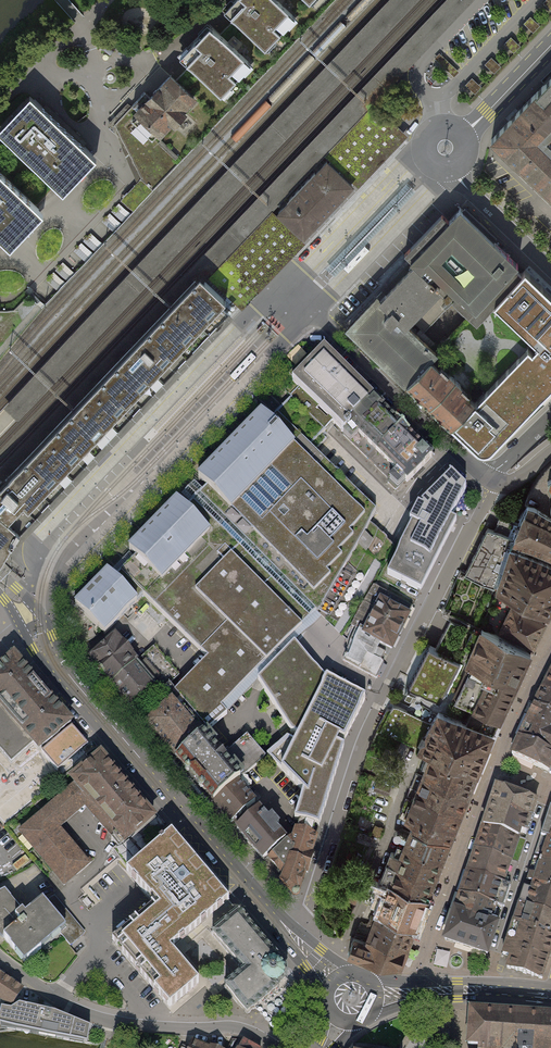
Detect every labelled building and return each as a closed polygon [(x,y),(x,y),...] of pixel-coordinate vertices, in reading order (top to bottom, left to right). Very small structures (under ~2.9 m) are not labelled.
[(472,0),(443,0),(0,466),(0,478),(202,271),(208,276),(273,207),(276,210),(328,157),(324,153),(352,125),(372,103),(374,102),(393,82),(472,0)] [(253,139),(4,405),(16,417),(414,0),(387,0),(253,139)] [(293,17),(275,0),(235,0),(225,11),(265,48),(293,17)] [(478,13),(483,18),(502,0),(492,0),(478,13)] [(220,94),(249,64),(209,26),(180,56),(220,94)] [(459,72),(439,54),(434,59),(454,77),(459,72)] [(540,86),(490,140),(550,196),(550,75),(540,86)] [(170,76),(134,113),(158,137),(194,99),(170,76)] [(34,99),(1,134),(59,189),(76,170),(92,154),(34,99)] [(158,137),(134,113),(130,110),(115,125),(141,178),(153,189),(182,160),(158,137)] [(328,157),(276,210),(278,212),(294,228),(302,235),(353,181),(347,175),(342,170),(330,159),(328,157)] [(6,244),(21,228),(39,209),(0,172),(0,239),(6,244)] [(333,278),(417,190),(407,181),(323,269),(333,278)] [(306,240),(302,235),(294,228),(278,212),(276,210),(273,207),(208,276),(229,296),(241,307),(306,240)] [(411,258),(411,261),(453,299),(450,302),(467,317),(469,315),(477,322),(494,303),(525,270),(494,240),(496,237),(465,207),(463,209),(461,207),(455,213),(449,219),(443,213),(438,218),(428,229),(413,244),(405,252),(411,258)] [(453,299),(411,261),(378,295),(349,325),(407,382),(436,352),(405,322),(411,316),(424,329),(450,302),(453,299)] [(475,402),(450,425),(455,429),(475,449),(483,453),(492,451),(550,389),(550,294),(525,270),(494,303),(535,340),(475,402)] [(10,538),(18,521),(12,515),(40,485),(229,296),(208,276),(202,271),(0,478),(0,558),(10,538)] [(318,347),(289,377),(295,382),(293,383),(333,422),(343,432),(399,487),(405,481),(408,483),(433,457),(427,452),(374,400),(355,381),(325,351),(323,352),(318,347)] [(454,369),(436,352),(407,382),(417,392),(426,401),(452,375),(455,372),(454,369)] [(461,383),(452,375),(426,401),(438,413),(450,425),(475,402),(458,386),(461,383)] [(91,588),(76,603),(106,634),(142,597),(206,658),(171,696),(174,700),(204,735),(316,610),(343,632),(395,548),(387,541),(369,524),(377,513),(307,447),(333,422),(293,383),(187,490),(152,525),(91,588)] [(452,520),(468,488),(454,475),(422,508),(389,574),(422,591),(456,522),(452,520)] [(528,503),(513,540),(530,547),(550,557),(550,518),(528,503)] [(465,573),(497,592),(512,539),(508,537),(514,524),(500,518),(495,531),(488,528),(465,573)] [(548,617),(550,610),(550,565),(527,554),(530,547),(513,540),(512,539),(497,592),(548,617)] [(392,648),(412,606),(374,587),(353,627),(356,629),(351,642),(343,659),(376,678),(384,663),(384,662),(383,661),(382,660),(386,652),(377,648),(380,642),(392,648)] [(533,646),(544,622),(512,606),(500,630),(533,646)] [(474,707),(499,720),(501,715),(515,685),(531,652),(482,628),(466,661),(472,663),(455,698),(464,703),(468,705),(474,707)] [(111,684),(132,665),(138,661),(115,634),(88,658),(111,684)] [(345,741),(366,700),(347,691),(327,680),(326,682),(295,645),(294,644),(258,682),(292,733),(267,756),(303,792),(294,820),(300,822),(315,826),(319,827),(344,748),(345,741)] [(462,662),(428,644),(407,685),(403,693),(414,698),(416,695),(418,691),(441,703),(462,662)] [(11,764),(33,744),(39,750),(46,744),(58,734),(71,723),(43,689),(14,656),(0,668),(0,751),(11,764)] [(111,684),(137,715),(159,696),(132,665),(111,684)] [(549,675),(542,690),(550,694),(550,676),(549,675)] [(542,690),(535,705),(550,712),(550,694),(542,690)] [(174,700),(146,724),(176,759),(199,740),(204,735),(174,700)] [(388,709),(379,727),(419,749),(430,724),(432,723),(394,705),(391,711),(388,709)] [(532,712),(550,721),(550,712),(535,705),(532,712)] [(430,724),(487,749),(499,720),(474,707),(466,722),(438,710),(432,723),(430,724)] [(522,734),(550,747),(550,721),(532,712),(522,734)] [(477,772),(487,749),(430,724),(427,737),(427,752),(477,772)] [(42,752),(58,771),(88,744),(80,735),(72,725),(60,736),(48,746),(42,752)] [(550,773),(550,747),(522,734),(511,754),(550,773)] [(199,740),(176,759),(178,761),(214,802),(243,777),(265,757),(263,756),(247,736),(218,762),(200,742),(199,740)] [(467,795),(477,772),(427,752),(420,769),(424,771),(423,775),(467,795)] [(134,788),(104,753),(71,781),(75,785),(20,832),(64,885),(91,862),(61,827),(85,806),(120,847),(157,815),(134,788)] [(410,787),(461,812),(467,795),(423,775),(416,773),(410,787)] [(243,777),(214,802),(223,812),(232,822),(255,802),(250,795),(255,791),(243,777)] [(390,788),(378,783),(375,789),(387,794),(390,788)] [(507,789),(496,786),(492,800),(483,827),(527,842),(540,801),(507,789)] [(461,812),(410,787),(400,815),(414,820),(412,825),(450,840),(461,812)] [(550,806),(534,857),(550,864),(550,806)] [(259,809),(237,828),(250,843),(254,848),(263,859),(286,840),(276,828),(279,826),(272,817),(269,820),(259,809)] [(296,834),(268,857),(282,873),(280,878),(293,893),(298,892),(305,872),(307,872),(313,854),(311,853),(316,835),(312,834),(315,826),(300,822),(296,834)] [(441,861),(450,840),(412,825),(404,845),(441,861)] [(483,827),(474,850),(520,866),(527,842),(483,827)] [(361,832),(358,840),(370,845),(373,837),(361,832)] [(227,902),(229,900),(224,894),(198,864),(174,835),(172,833),(170,835),(168,837),(126,872),(135,882),(155,905),(112,941),(169,1009),(199,984),(170,950),(190,934),(203,923),(216,911),(227,902)] [(381,878),(428,897),(441,861),(404,845),(400,855),(391,852),(381,878)] [(474,850),(468,871),(513,886),(520,866),(474,850)] [(534,857),(527,880),(550,888),(550,864),(534,857)] [(468,871),(460,893),(506,908),(513,886),(468,871)] [(379,910),(417,925),(428,897),(381,878),(371,902),(381,905),(379,910)] [(527,880),(519,902),(550,914),(550,888),(527,880)] [(341,881),(336,892),(355,900),(360,889),(341,881)] [(90,888),(89,889),(99,902),(101,900),(96,894),(90,888)] [(0,893),(0,933),(26,963),(60,933),(72,946),(86,934),(52,895),(29,916),(6,890),(0,893)] [(460,893),(455,907),(502,923),(506,908),(460,893)] [(519,902),(514,920),(550,932),(550,914),(519,902)] [(448,927),(444,941),(490,956),(502,923),(455,907),(448,927)] [(282,958),(240,908),(233,913),(234,915),(211,934),(243,971),(225,988),(247,1014),(256,1007),(255,1006),(279,986),(286,979),(287,972),(287,966),(282,958)] [(408,946),(417,925),(379,910),(376,917),(370,915),(368,923),(361,921),(356,931),(408,946)] [(514,920),(505,945),(549,960),(550,953),(550,932),(514,920)] [(356,931),(348,951),(361,956),(400,964),(408,946),(356,931)] [(549,960),(505,945),(503,954),(510,956),(507,967),(532,975),(544,979),(545,976),(549,960)] [(11,1005),(21,989),(0,975),(0,998),(11,1005)] [(1,1008),(0,1012),(0,1025),(16,1030),(42,1035),(47,1010),(19,1004),(11,1009),(1,1008)] [(470,1009),(468,1045),(478,1045),(478,1047),(550,1047),(550,1015),(470,1009)] [(90,1026),(47,1010),(42,1035),(87,1043),(90,1026)]
